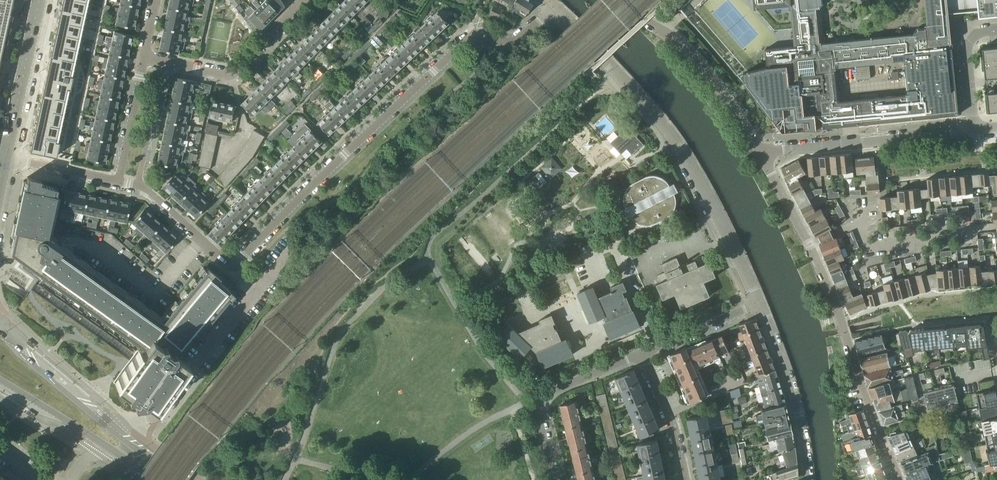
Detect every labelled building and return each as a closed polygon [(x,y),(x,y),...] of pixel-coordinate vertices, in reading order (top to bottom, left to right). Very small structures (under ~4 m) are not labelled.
[(12,0),(0,0),(0,57),(12,0)] [(29,151),(51,155),(66,88),(69,89),(72,75),(69,75),(85,0),(61,0),(29,151)] [(170,7),(187,10),(188,4),(193,5),(194,1),(190,0),(172,0),(170,7)] [(242,104),(254,115),(368,0),(345,0),(242,103),(242,104)] [(255,11),(267,23),(273,17),(256,0),(254,0),(252,2),(257,8),(255,11)] [(273,17),(279,12),(268,0),(256,0),(273,17)] [(279,12),(285,5),(282,0),(268,0),(279,12)] [(517,12),(525,0),(515,0),(511,8),(508,12),(512,14),(515,11),(517,12)] [(517,12),(519,14),(524,17),(529,11),(529,12),(530,11),(529,11),(535,3),(531,0),(525,0),(517,12)] [(979,18),(996,16),(996,0),(924,0),(928,38),(915,39),(915,33),(819,43),(816,8),(820,7),(823,3),(823,0),(753,0),(754,8),(790,5),(794,46),(765,49),(767,70),(748,72),(745,72),(743,74),(744,83),(772,119),(773,133),(787,131),(808,129),(826,128),(852,125),(888,121),(898,120),(900,120),(910,119),(958,114),(948,13),(978,10),(979,18)] [(115,7),(114,12),(135,17),(138,7),(121,3),(120,8),(115,7)] [(391,9),(380,4),(376,13),(387,18),(391,9)] [(489,14),(497,18),(502,9),(494,5),(489,14)] [(267,23),(255,11),(251,6),(244,12),(247,15),(244,18),(256,34),(267,23)] [(438,11),(411,36),(319,123),(329,134),(449,23),(446,20),(453,14),(445,6),(439,12),(438,11)] [(170,7),(168,18),(189,22),(190,17),(186,16),(187,10),(170,7)] [(508,12),(502,9),(497,18),(512,26),(514,24),(516,19),(517,17),(515,16),(512,14),(508,12)] [(411,15),(399,11),(397,15),(409,20),(411,15)] [(135,17),(114,12),(113,17),(117,18),(116,24),(133,28),(135,17)] [(394,15),(376,32),(380,36),(398,18),(394,15)] [(371,22),(365,16),(360,21),(366,27),(371,22)] [(189,22),(168,18),(166,28),(182,31),(184,25),(188,26),(189,22)] [(367,31),(370,34),(380,25),(377,22),(374,25),(369,29),(367,31)] [(166,28),(163,38),(185,43),(186,38),(181,37),(182,31),(166,28)] [(107,41),(129,46),(131,35),(115,31),(113,37),(106,36),(105,40),(107,41)] [(372,43),(377,48),(383,42),(375,34),(369,40),(372,43)] [(185,43),(163,38),(161,49),(178,53),(179,47),(184,48),(185,43)] [(342,56),(345,59),(363,42),(360,38),(342,56)] [(369,40),(361,47),(363,49),(364,50),(372,43),(369,40)] [(111,47),(110,53),(127,57),(129,46),(107,41),(106,46),(111,47)] [(986,77),(987,92),(986,92),(988,111),(995,110),(996,110),(996,46),(990,47),(982,47),(982,50),(984,71),(985,77),(986,77)] [(361,47),(344,65),(346,68),(351,63),(364,50),(363,49),(361,47)] [(104,57),(103,62),(106,63),(125,67),(127,57),(110,53),(109,58),(104,57)] [(107,68),(105,74),(122,77),(125,67),(106,63),(103,62),(102,67),(107,68)] [(869,66),(856,67),(856,71),(857,75),(857,79),(870,78),(870,73),(869,69),(869,66)] [(309,88),(312,91),(330,74),(327,71),(309,88)] [(901,71),(891,72),(892,80),(902,79),(901,71)] [(99,79),(98,84),(120,88),(122,77),(105,74),(104,80),(99,79)] [(177,78),(175,89),(192,92),(205,95),(209,96),(212,85),(206,84),(204,92),(199,90),(200,89),(193,87),(194,81),(177,78)] [(328,80),(310,97),(313,100),(331,83),(328,80)] [(102,90),(101,95),(118,98),(120,88),(98,84),(97,88),(102,90)] [(175,89),(173,99),(189,103),(192,92),(175,89)] [(101,95),(99,106),(115,109),(118,98),(101,95)] [(173,99),(170,110),(187,114),(192,115),(192,114),(192,111),(193,109),(188,109),(189,103),(173,99)] [(213,100),(209,116),(233,121),(236,105),(213,100)] [(275,121),(278,124),(296,106),(290,100),(281,109),(284,112),(275,121)] [(97,111),(96,116),(113,120),(115,109),(99,106),(94,105),(93,110),(97,111)] [(170,110),(168,120),(185,124),(187,114),(170,110)] [(89,126),(111,131),(113,120),(96,116),(94,127),(89,126)] [(168,120),(166,131),(187,136),(187,135),(188,133),(188,131),(190,131),(191,125),(185,124),(168,120)] [(287,121),(286,120),(268,138),(271,141),(274,138),(290,124),(287,121)] [(208,123),(206,132),(217,135),(219,126),(208,123)] [(93,132),(92,137),(109,141),(111,131),(89,126),(88,131),(93,132)] [(611,143),(615,147),(621,154),(627,149),(632,155),(643,144),(628,127),(622,132),(611,143)] [(286,128),(282,132),(288,138),(292,134),(286,128)] [(260,180),(244,196),(227,214),(212,230),(224,241),(238,225),(255,208),(272,190),(288,174),(305,158),(322,141),(311,130),(294,146),(277,163),(260,180)] [(251,135),(262,141),(265,137),(265,136),(255,130),(254,130),(251,135)] [(166,131),(164,142),(186,147),(188,141),(186,140),(187,136),(166,131)] [(205,133),(204,138),(216,141),(217,135),(218,135),(217,135),(206,132),(205,133)] [(251,135),(249,140),(259,146),(262,141),(251,135)] [(86,142),(85,147),(106,152),(109,141),(92,137),(90,143),(86,142)] [(204,138),(203,143),(215,146),(216,141),(204,138)] [(246,145),(256,151),(257,151),(256,151),(259,146),(249,140),(246,145)] [(164,142),(161,152),(183,157),(184,152),(185,152),(186,147),(164,142)] [(203,144),(202,149),(214,151),(215,146),(203,143),(203,144)] [(246,145),(243,150),(253,157),(253,156),(256,151),(246,145)] [(106,152),(85,147),(84,152),(88,153),(87,159),(104,163),(106,152)] [(202,149),(201,154),(213,157),(214,151),(202,149)] [(243,150),(239,154),(248,162),(252,157),(253,157),(243,150)] [(183,157),(161,152),(159,163),(176,167),(177,160),(182,161),(183,157)] [(851,153),(840,154),(842,172),(853,171),(851,153)] [(201,155),(200,160),(211,162),(213,157),(201,154),(201,155)] [(239,154),(236,158),(245,166),(248,162),(239,154)] [(840,154),(829,155),(831,173),(842,172),(840,154)] [(829,155),(818,156),(820,174),(831,173),(829,155)] [(820,174),(818,156),(807,158),(809,175),(820,174)] [(256,157),(240,176),(243,179),(252,168),(256,164),(260,160),(256,157)] [(857,174),(866,173),(868,172),(866,157),(855,158),(857,174)] [(874,157),(866,157),(868,172),(875,172),(874,157)] [(236,158),(232,162),(241,170),(244,166),(244,167),(245,166),(236,158)] [(541,167),(545,172),(541,175),(547,181),(556,173),(552,168),(557,164),(552,158),(541,167)] [(798,159),(791,163),(799,176),(805,173),(798,159)] [(211,162),(200,160),(199,160),(200,160),(198,165),(198,166),(199,166),(211,169),(211,168),(210,168),(211,162)] [(232,162),(228,166),(237,174),(241,171),(241,170),(232,162)] [(575,163),(567,168),(572,177),(580,172),(575,163)] [(789,182),(797,177),(799,176),(791,163),(782,168),(789,182)] [(263,170),(256,164),(252,168),(259,174),(263,170)] [(228,166),(224,170),(233,179),(237,175),(237,174),(228,166)] [(224,170),(221,175),(230,183),(233,179),(224,170)] [(172,195),(187,178),(191,174),(188,171),(185,174),(183,175),(180,178),(175,174),(164,187),(172,195)] [(202,177),(210,184),(214,180),(211,178),(213,176),(208,171),(202,177)] [(875,172),(868,172),(866,173),(868,194),(880,193),(878,174),(876,174),(875,172)] [(989,172),(971,174),(972,186),(990,184),(989,175),(989,172)] [(971,174),(960,175),(962,193),(972,192),(972,186),(971,174)] [(989,175),(990,184),(992,184),(996,184),(996,174),(989,175)] [(230,183),(221,175),(217,179),(216,179),(217,180),(225,187),(225,188),(226,187),(229,183),(230,183)] [(645,176),(643,177),(633,182),(632,183),(630,184),(629,186),(628,187),(627,188),(626,190),(625,191),(624,193),(624,195),(624,196),(624,198),(624,200),(624,201),(624,203),(625,205),(625,206),(626,207),(628,206),(630,209),(626,211),(629,216),(630,216),(631,217),(632,219),(633,220),(634,221),(635,222),(637,223),(638,224),(640,225),(642,225),(643,226),(645,226),(647,226),(648,226),(650,226),(652,225),(653,225),(655,224),(667,218),(668,217),(670,216),(671,215),(672,213),(673,212),(674,210),(675,209),(675,207),(676,206),(676,204),(676,202),(676,200),(676,199),(675,197),(675,195),(674,193),(675,193),(673,187),(669,189),(667,186),(670,185),(669,184),(668,182),(667,181),(665,180),(664,178),(663,177),(661,177),(660,176),(658,175),(656,175),(655,175),(653,175),(651,175),(650,175),(648,175),(646,176),(645,176)] [(960,175),(949,176),(951,194),(962,193),(960,175)] [(949,176),(938,178),(940,195),(951,194),(949,176)] [(10,253),(12,254),(13,255),(14,256),(15,257),(18,259),(22,261),(25,263),(41,275),(46,278),(49,281),(50,281),(60,289),(67,293),(78,301),(85,306),(96,314),(102,319),(113,326),(120,331),(131,339),(137,344),(141,346),(142,347),(161,321),(162,321),(157,318),(77,261),(77,260),(76,260),(63,250),(61,249),(60,248),(59,249),(55,247),(51,243),(47,241),(46,240),(47,237),(55,199),(55,198),(56,195),(56,193),(57,188),(52,187),(46,185),(40,183),(40,180),(27,177),(26,181),(25,181),(23,195),(21,203),(18,216),(16,224),(14,237),(10,253)] [(788,185),(796,199),(806,194),(797,177),(789,182),(790,184),(788,185)] [(172,195),(180,202),(192,189),(195,185),(191,181),(187,185),(190,181),(187,178),(172,195)] [(928,188),(924,189),(925,197),(929,196),(929,197),(940,195),(938,178),(927,179),(928,188)] [(919,188),(908,189),(910,207),(921,206),(920,197),(925,197),(924,189),(920,189),(919,188)] [(180,202),(188,209),(203,192),(199,189),(196,193),(192,189),(180,202)] [(897,190),(898,196),(899,208),(910,207),(908,189),(897,190)] [(66,214),(71,215),(76,193),(65,191),(65,192),(61,208),(61,212),(66,214)] [(203,192),(188,209),(196,216),(197,217),(206,207),(208,204),(209,203),(204,199),(207,196),(203,192)] [(77,211),(83,212),(86,196),(76,193),(71,215),(76,216),(77,211)] [(208,211),(211,214),(228,196),(225,193),(208,211)] [(796,199),(805,217),(815,211),(806,194),(796,199)] [(93,219),(94,215),(97,198),(86,196),(83,212),(89,214),(88,218),(93,219)] [(899,208),(898,196),(880,198),(881,210),(899,208)] [(98,216),(104,217),(108,200),(97,198),(94,215),(93,219),(92,220),(97,221),(98,216)] [(226,198),(222,204),(228,208),(232,203),(226,198)] [(108,200),(104,217),(110,218),(109,223),(111,224),(113,224),(115,219),(118,202),(108,200)] [(129,205),(118,202),(115,219),(126,222),(129,205)] [(805,217),(810,227),(826,218),(821,208),(815,211),(805,217)] [(134,230),(137,233),(152,217),(144,209),(132,222),(137,226),(134,230)] [(210,222),(213,219),(207,214),(204,217),(210,222)] [(144,233),(149,237),(160,224),(152,217),(137,233),(141,236),(144,233)] [(815,236),(818,235),(829,229),(831,228),(826,218),(810,227),(815,236)] [(64,226),(64,224),(62,224),(58,223),(58,225),(57,225),(58,225),(57,228),(56,231),(56,232),(55,234),(56,234),(62,235),(64,226)] [(150,244),(154,248),(168,231),(160,224),(149,237),(153,241),(150,244)] [(819,244),(823,255),(840,248),(836,238),(834,238),(831,234),(829,229),(818,235),(820,239),(821,243),(819,244)] [(168,231),(154,248),(157,251),(160,247),(165,252),(177,239),(168,231)] [(847,233),(850,238),(852,244),(856,242),(854,236),(852,231),(847,233)] [(828,265),(839,260),(844,258),(840,248),(823,255),(828,265)] [(632,259),(638,256),(635,249),(629,251),(632,259)] [(139,256),(146,262),(149,259),(142,253),(139,256)] [(675,293),(681,308),(710,296),(704,281),(716,276),(709,261),(706,263),(703,256),(694,260),(695,261),(681,266),(680,265),(679,265),(676,257),(661,264),(665,272),(657,276),(660,283),(657,284),(663,299),(675,293)] [(828,265),(834,282),(846,278),(839,260),(828,265)] [(980,265),(969,266),(971,284),(982,283),(981,271),(980,265)] [(969,266),(958,268),(960,285),(971,284),(969,266)] [(142,347),(121,376),(118,381),(116,384),(115,385),(126,393),(126,396),(131,395),(132,403),(135,403),(138,402),(142,402),(141,402),(145,401),(155,408),(187,363),(180,357),(183,352),(182,352),(191,342),(190,342),(228,298),(229,299),(234,294),(217,279),(219,277),(207,267),(205,270),(164,319),(163,319),(162,321),(161,321),(142,347)] [(958,268),(947,269),(949,287),(960,285),(958,268)] [(933,273),(931,273),(934,286),(935,286),(938,285),(938,288),(949,287),(947,269),(936,270),(937,272),(933,273)] [(981,271),(982,283),(996,282),(996,276),(996,270),(981,271)] [(925,272),(915,275),(920,292),(930,289),(930,287),(934,286),(931,273),(926,274),(925,272)] [(915,275),(905,278),(910,295),(920,292),(915,275)] [(843,297),(847,307),(864,299),(862,293),(853,296),(846,278),(834,282),(841,298),(843,297)] [(905,278),(894,281),(899,298),(910,295),(905,278)] [(883,284),(884,289),(888,301),(899,298),(894,281),(883,284)] [(593,286),(577,293),(577,294),(578,294),(584,307),(583,307),(584,308),(590,321),(589,321),(590,322),(597,319),(604,316),(606,322),(604,323),(604,324),(610,337),(610,338),(617,335),(618,335),(618,334),(625,332),(626,332),(625,331),(639,326),(640,325),(637,319),(637,318),(636,318),(633,311),(634,311),(634,310),(632,311),(632,310),(631,309),(632,309),(631,309),(631,307),(630,307),(630,306),(630,305),(629,304),(629,303),(629,304),(628,302),(629,302),(628,302),(628,301),(628,300),(627,300),(627,299),(627,298),(626,297),(627,297),(626,297),(625,297),(622,291),(626,290),(623,282),(611,287),(612,290),(610,291),(611,292),(597,298),(597,297),(593,287),(593,286)] [(888,301),(884,289),(867,294),(870,306),(888,301)] [(864,299),(847,307),(850,314),(867,307),(864,299)] [(508,346),(508,347),(509,347),(520,357),(519,357),(520,358),(525,353),(526,352),(531,347),(532,347),(537,352),(537,353),(538,352),(543,366),(550,364),(551,364),(551,363),(557,360),(558,361),(559,360),(558,360),(572,354),(572,355),(573,354),(569,347),(570,347),(570,346),(569,347),(566,340),(567,340),(566,339),(561,341),(560,340),(561,339),(560,339),(560,338),(560,337),(559,338),(559,336),(558,335),(559,335),(558,334),(557,333),(558,333),(558,332),(557,333),(557,331),(558,330),(551,315),(539,320),(541,323),(540,323),(540,324),(537,325),(536,325),(533,327),(533,326),(533,327),(530,328),(529,328),(522,331),(522,330),(522,331),(519,333),(518,332),(518,333),(517,332),(509,325),(509,324),(497,336),(498,337),(498,336),(508,346)] [(737,333),(739,337),(760,329),(755,318),(739,324),(742,331),(737,333)] [(966,344),(966,347),(979,346),(981,359),(989,358),(987,345),(985,334),(983,325),(980,323),(964,324),(966,344)] [(964,324),(923,328),(925,348),(966,344),(964,324)] [(925,348),(923,328),(910,330),(908,332),(911,345),(912,347),(912,349),(913,349),(925,348)] [(745,339),(747,345),(763,339),(760,329),(739,337),(740,341),(745,339)] [(911,345),(908,332),(906,330),(900,331),(898,333),(898,334),(899,336),(901,344),(902,349),(903,349),(912,347),(911,345)] [(722,335),(712,339),(719,355),(729,351),(725,343),(722,335)] [(882,335),(868,339),(872,352),(886,349),(882,335)] [(712,339),(702,344),(709,360),(719,355),(712,339)] [(745,353),(746,357),(767,348),(763,339),(747,345),(750,351),(745,353)] [(868,339),(855,342),(858,356),(872,352),(868,339)] [(693,348),(697,359),(700,364),(709,360),(702,344),(693,348)] [(697,359),(693,348),(687,350),(686,347),(670,354),(690,402),(706,395),(692,361),(697,359)] [(912,347),(903,349),(905,358),(908,357),(913,356),(913,355),(913,353),(914,353),(913,352),(913,349),(912,349),(912,347)] [(753,359),(755,365),(771,359),(767,348),(746,357),(748,361),(753,359)] [(859,360),(863,373),(890,366),(896,364),(894,356),(888,357),(887,353),(859,360)] [(759,376),(759,377),(776,370),(775,369),(771,359),(755,365),(757,371),(753,373),(754,377),(759,376)] [(863,373),(866,380),(891,370),(890,366),(863,373)] [(869,388),(894,379),(893,377),(903,374),(903,372),(911,370),(911,368),(910,366),(905,368),(892,371),(891,370),(866,380),(869,388)] [(625,373),(615,377),(622,392),(640,385),(634,369),(633,370),(627,372),(627,371),(625,373)] [(758,383),(759,385),(778,379),(776,370),(759,377),(755,378),(755,379),(756,379),(757,383),(758,383)] [(898,379),(899,384),(914,380),(913,376),(904,378),(898,379)] [(761,393),(781,387),(778,379),(759,385),(761,393)] [(869,388),(873,398),(891,390),(889,382),(894,381),(894,379),(869,388)] [(979,407),(996,404),(996,396),(994,379),(988,380),(985,381),(978,382),(980,391),(976,392),(979,407)] [(918,399),(915,385),(914,380),(899,384),(900,389),(903,399),(903,400),(912,398),(913,400),(918,399)] [(953,383),(943,385),(947,402),(951,401),(951,403),(958,401),(955,390),(953,383)] [(640,385),(622,392),(626,402),(628,401),(630,407),(647,400),(640,385)] [(943,385),(933,388),(938,406),(944,405),(943,403),(947,402),(943,385)] [(761,393),(763,401),(784,396),(781,387),(761,393)] [(938,406),(933,388),(923,390),(927,407),(931,406),(931,408),(938,406)] [(892,392),(891,390),(873,398),(877,410),(891,407),(890,402),(903,399),(900,389),(892,392)] [(601,395),(621,479),(626,479),(605,394),(601,395)] [(601,395),(596,396),(617,479),(621,479),(601,395)] [(738,397),(729,399),(730,405),(746,402),(745,396),(738,397)] [(762,410),(762,411),(786,404),(784,396),(763,401),(765,410),(763,410),(762,410)] [(632,411),(630,411),(634,422),(653,414),(647,400),(630,407),(632,411)] [(564,419),(566,427),(580,424),(578,417),(580,416),(578,408),(577,409),(575,401),(561,404),(563,413),(561,414),(562,419),(564,419)] [(762,411),(763,414),(755,416),(757,424),(765,423),(764,422),(777,419),(778,423),(790,421),(786,404),(762,411)] [(877,410),(880,417),(897,413),(896,411),(902,409),(901,404),(891,407),(877,410)] [(981,420),(996,417),(996,404),(979,407),(981,420)] [(733,421),(730,408),(718,411),(721,424),(733,421)] [(840,421),(841,426),(866,418),(863,411),(864,411),(863,410),(849,414),(850,418),(840,421)] [(904,411),(897,413),(880,417),(883,425),(900,420),(899,420),(898,416),(899,415),(900,417),(905,416),(910,415),(909,410),(904,411)] [(659,429),(653,414),(634,422),(641,437),(650,433),(653,432),(659,429)] [(694,417),(687,418),(691,435),(710,431),(707,414),(696,416),(694,417)] [(984,433),(996,430),(996,417),(981,420),(984,433)] [(848,428),(849,432),(869,426),(869,425),(866,418),(841,426),(842,430),(848,428)] [(764,422),(765,423),(768,439),(793,433),(790,421),(778,423),(777,419),(764,422)] [(580,424),(566,427),(568,436),(567,436),(567,439),(568,442),(569,442),(572,450),(586,447),(584,440),(585,439),(586,439),(585,435),(584,431),(582,432),(580,424)] [(844,434),(846,440),(860,436),(860,438),(872,434),(869,426),(849,432),(844,434)] [(888,435),(892,445),(910,437),(918,434),(916,430),(908,433),(906,430),(888,435)] [(986,444),(996,442),(996,430),(984,433),(986,444)] [(710,431),(691,435),(692,440),(694,452),(714,448),(710,431)] [(764,449),(768,448),(771,448),(794,439),(793,433),(768,439),(769,444),(762,446),(764,449)] [(842,442),(846,452),(850,451),(874,443),(875,443),(872,434),(860,438),(860,436),(846,440),(842,442)] [(892,445),(896,453),(922,442),(920,438),(911,441),(910,437),(892,445)] [(779,452),(781,452),(795,446),(794,439),(771,448),(768,448),(769,451),(778,449),(779,452)] [(647,442),(637,444),(641,460),(660,456),(657,440),(650,441),(647,441),(647,442)] [(922,442),(896,453),(900,460),(917,454),(915,449),(923,446),(922,444),(924,443),(923,441),(922,442)] [(986,444),(987,449),(986,450),(988,464),(993,463),(996,462),(996,442),(986,444)] [(874,443),(850,451),(851,455),(857,453),(859,457),(877,451),(874,443)] [(729,445),(731,454),(737,453),(735,444),(729,445)] [(900,462),(905,473),(924,465),(937,461),(953,456),(951,451),(950,451),(938,453),(936,444),(932,446),(926,448),(927,451),(900,462)] [(586,447),(572,450),(574,459),(572,459),(573,462),(573,465),(575,464),(577,473),(591,470),(589,462),(591,462),(590,458),(589,452),(592,451),(591,446),(588,446),(586,447)] [(785,466),(786,467),(790,465),(797,463),(795,446),(781,452),(786,466),(785,466)] [(714,448),(694,452),(697,465),(698,468),(717,464),(714,448)] [(965,463),(969,462),(972,461),(970,450),(966,451),(962,452),(965,463)] [(847,470),(849,469),(880,459),(877,451),(859,457),(860,461),(845,466),(847,470)] [(660,456),(641,460),(643,471),(645,470),(646,475),(664,471),(661,461),(660,456)] [(863,469),(864,473),(883,468),(880,459),(849,469),(851,474),(863,469)] [(908,479),(916,479),(929,475),(934,473),(936,472),(934,466),(939,464),(937,461),(924,465),(905,473),(908,479)] [(798,463),(797,463),(790,465),(794,477),(799,476),(798,464),(798,463)] [(698,468),(698,470),(700,479),(721,479),(717,464),(698,468)] [(790,465),(786,467),(791,478),(794,477),(790,465)] [(745,468),(747,476),(753,474),(750,466),(745,468)] [(786,467),(770,473),(773,479),(783,479),(785,479),(791,478),(786,467)] [(886,475),(883,468),(864,473),(866,477),(857,479),(872,479),(886,475)] [(577,473),(579,479),(596,479),(595,477),(594,477),(593,477),(591,470),(577,473)] [(664,471),(646,475),(647,479),(665,479),(664,471)]
